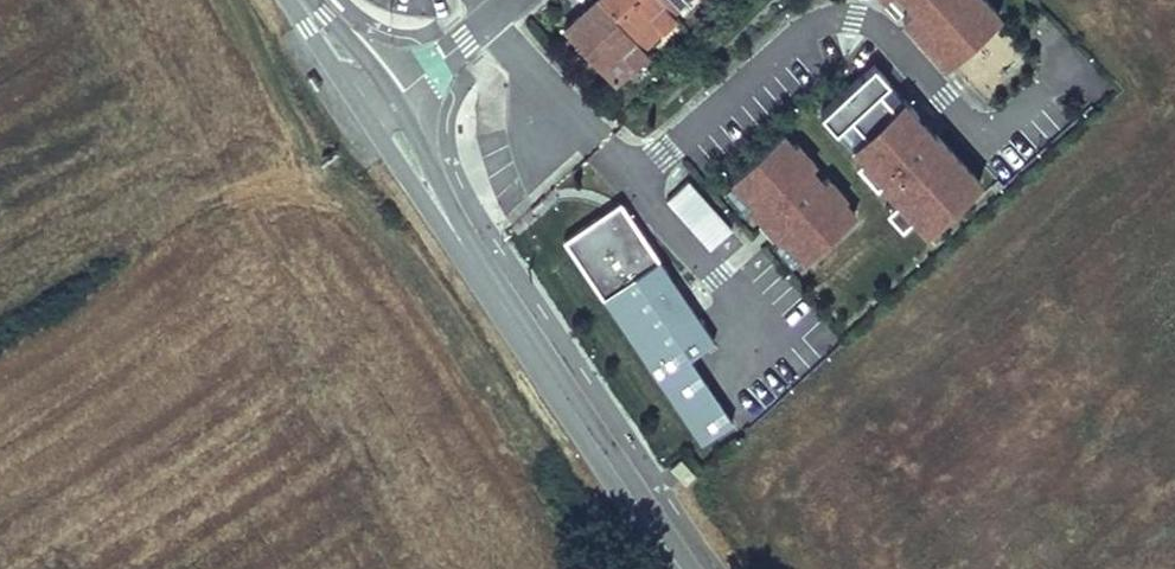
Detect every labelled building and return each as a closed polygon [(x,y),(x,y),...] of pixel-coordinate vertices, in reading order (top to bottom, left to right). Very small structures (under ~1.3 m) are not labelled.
[(642,44),(601,0),(590,0),(563,25),(614,80),(647,49),(642,44)] [(662,0),(601,0),(642,44),(675,14),(671,9),(662,0)] [(680,0),(662,0),(671,9),(680,0)] [(943,60),(997,12),(987,0),(976,0),(972,3),(969,0),(890,0),(943,60)] [(974,47),(994,75),(978,86),(987,99),(1033,67),(1003,26),(974,47)] [(977,180),(934,131),(932,133),(919,119),(907,130),(901,123),(915,111),(901,95),(891,103),(877,87),(886,78),(871,62),(818,109),(860,157),(853,163),(873,185),(880,179),(893,194),(908,211),(924,228),(977,180)] [(901,95),(886,78),(877,87),(891,103),(901,95)] [(907,130),(919,119),(921,117),(915,111),(901,123),(907,130)] [(852,212),(840,199),(843,196),(824,175),(819,179),(807,166),(812,161),(793,140),(790,143),(778,129),(728,174),(750,199),(747,202),(776,235),(780,232),(802,257),(852,212)] [(708,202),(685,177),(663,197),(686,222),(708,202)] [(908,211),(893,194),(882,203),(897,221),(908,211)] [(600,215),(620,202),(615,195),(595,209),(600,215)] [(710,335),(620,202),(600,215),(595,209),(559,233),(696,436),(728,415),(685,351),(710,335)]
